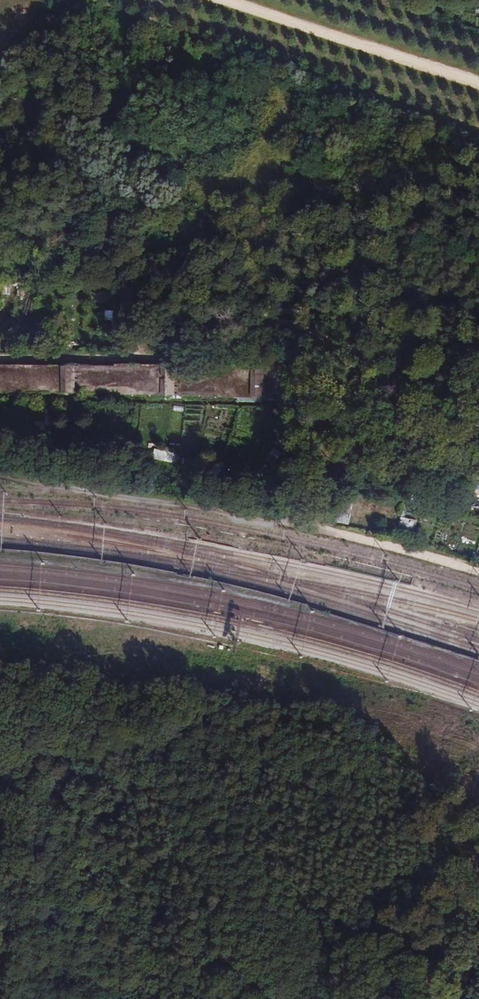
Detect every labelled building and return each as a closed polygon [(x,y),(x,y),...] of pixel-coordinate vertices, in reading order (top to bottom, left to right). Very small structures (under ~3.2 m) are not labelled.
[(171,462),(173,452),(154,448),(152,458),(171,462)] [(402,517),(398,529),(413,533),(417,521),(402,517)]
